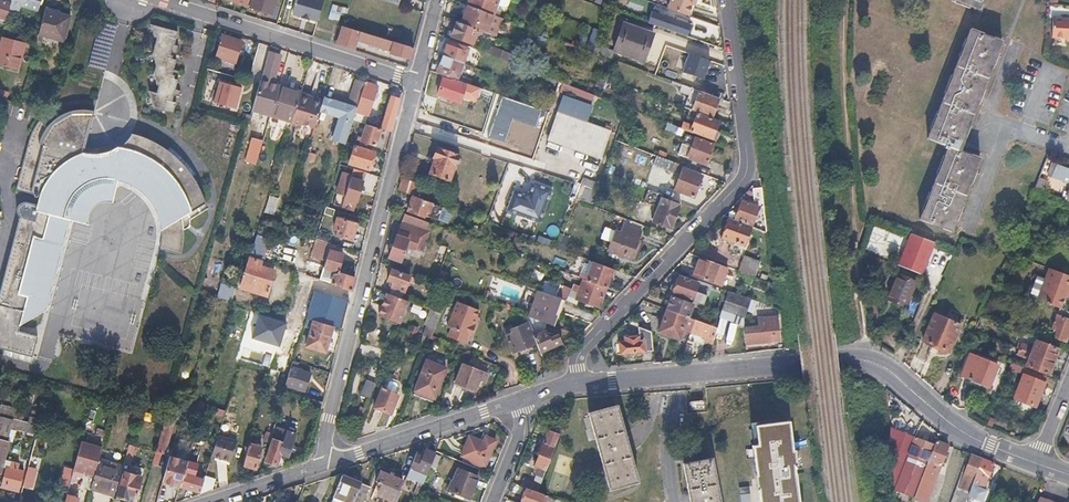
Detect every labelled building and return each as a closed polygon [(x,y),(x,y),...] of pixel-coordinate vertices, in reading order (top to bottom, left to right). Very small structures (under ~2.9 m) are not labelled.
[(9,9),(11,2),(2,0),(0,0),(0,22),(5,24),(9,9)] [(11,2),(9,9),(21,12),(24,3),(39,7),(41,0),(11,0),(11,2)] [(276,0),(251,0),(249,7),(272,14),(276,0)] [(294,13),(317,20),(324,0),(298,0),(294,13)] [(468,4),(493,14),(497,3),(498,0),(469,0),(468,4)] [(694,0),(670,0),(667,8),(689,15),(693,4),(694,0)] [(979,9),(982,0),(956,0),(979,9)] [(348,7),(335,3),(332,11),(346,16),(348,7)] [(493,14),(468,4),(461,23),(477,28),(494,34),(496,27),(500,25),(503,17),(493,14)] [(63,40),(70,16),(45,9),(38,34),(63,40)] [(691,26),(651,13),(648,22),(687,36),(691,26)] [(702,40),(708,22),(694,17),(691,26),(687,36),(702,40)] [(1053,18),(1051,37),(1067,38),(1068,38),(1068,19),(1053,18)] [(105,69),(117,26),(101,21),(88,65),(105,69)] [(454,27),(451,36),(473,43),(476,36),(475,36),(477,28),(461,23),(457,21),(454,27)] [(624,22),(613,49),(644,61),(655,33),(624,22)] [(151,24),(155,37),(157,38),(153,54),(156,65),(153,78),(157,86),(156,92),(148,90),(153,108),(171,113),(175,102),(171,101),(173,93),(178,94),(179,89),(175,87),(177,78),(173,76),(173,73),(176,74),(177,69),(172,67),(175,58),(171,57),(171,54),(174,55),(177,45),(173,43),(177,31),(151,24)] [(410,59),(413,46),(343,26),(338,41),(336,40),(334,43),(354,50),(357,40),(389,50),(388,52),(410,59)] [(597,43),(602,29),(594,27),(586,48),(594,51),(597,43)] [(971,29),(928,138),(949,147),(920,219),(950,231),(979,158),(959,150),(1001,41),(971,29)] [(19,68),(25,42),(3,36),(0,48),(0,63),(19,68)] [(221,58),(219,64),(232,68),(241,41),(235,40),(221,36),(214,56),(221,58)] [(610,57),(613,49),(597,43),(594,51),(610,57)] [(487,44),(484,51),(494,55),(513,62),(514,58),(511,57),(512,54),(487,44)] [(447,45),(444,55),(464,62),(469,48),(458,45),(457,48),(447,45)] [(494,55),(484,51),(478,49),(476,54),(482,56),(481,58),(491,61),(494,55)] [(282,73),(291,76),(297,56),(288,53),(282,73)] [(709,61),(689,53),(683,69),(703,77),(709,61)] [(252,110),(269,115),(277,87),(278,85),(271,83),(278,56),(270,54),(262,82),(260,81),(252,110)] [(464,62),(444,55),(440,65),(432,63),(432,66),(431,69),(448,76),(449,73),(458,77),(464,62)] [(210,64),(205,80),(212,82),(216,66),(210,64)] [(678,83),(682,74),(670,68),(668,73),(655,67),(653,72),(678,83)] [(601,74),(597,85),(605,88),(609,77),(601,74)] [(454,77),(453,80),(445,78),(439,94),(461,102),(464,96),(476,100),(481,87),(472,84),(463,81),(454,77)] [(348,106),(323,98),(322,102),(319,111),(340,118),(333,140),(346,144),(346,142),(353,120),(366,82),(356,79),(350,100),(353,101),(354,104),(354,107),(348,106)] [(218,81),(214,103),(238,107),(242,84),(218,81)] [(366,82),(353,120),(363,123),(366,115),(368,115),(377,86),(366,82)] [(592,102),(595,94),(563,82),(560,91),(592,102)] [(291,123),(300,93),(277,87),(269,115),(269,117),(291,123)] [(9,92),(0,89),(0,98),(6,100),(9,92)] [(712,116),(719,98),(700,90),(698,96),(693,109),(698,111),(712,116)] [(311,96),(300,93),(291,123),(290,124),(300,127),(301,123),(313,127),(319,111),(322,102),(310,98),(311,96)] [(592,104),(563,94),(547,140),(600,158),(610,130),(586,121),(592,104)] [(390,95),(381,127),(391,130),(396,113),(400,98),(390,95)] [(542,111),(502,97),(489,136),(505,141),(513,120),(536,128),(542,111)] [(56,264),(43,260),(45,254),(58,257),(67,220),(62,219),(65,208),(68,200),(73,194),(78,189),(84,185),(96,180),(117,181),(125,183),(140,192),(145,196),(151,204),(157,213),(159,220),(161,228),(160,234),(159,248),(181,254),(181,251),(182,245),(182,237),(181,229),(185,228),(186,226),(187,223),(187,220),(206,206),(202,201),(197,188),(189,176),(192,173),(181,159),(169,148),(166,151),(154,144),(142,138),(131,135),(119,147),(113,151),(105,154),(98,156),(90,156),(84,154),(93,110),(89,110),(84,109),(78,109),(72,110),(65,113),(57,118),(50,124),(48,125),(39,120),(36,124),(31,133),(29,140),(16,190),(42,197),(40,205),(28,203),(24,203),(22,203),(20,206),(19,208),(19,211),(20,217),(16,233),(0,294),(0,351),(32,358),(37,338),(18,333),(19,327),(43,312),(56,264)] [(698,111),(694,121),(715,129),(719,119),(712,116),(698,111)] [(683,122),(681,127),(685,129),(712,139),(713,137),(718,140),(721,132),(715,129),(694,121),(693,125),(683,122)] [(685,129),(681,127),(668,122),(666,128),(683,135),(685,129)] [(367,124),(363,137),(359,136),(358,140),(376,145),(381,129),(367,124)] [(466,131),(465,136),(486,143),(488,138),(466,131)] [(252,137),(245,159),(256,162),(263,140),(252,137)] [(692,146),(683,143),(679,154),(706,164),(713,145),(695,137),(692,146)] [(353,146),(348,163),(368,169),(373,152),(353,146)] [(436,158),(431,173),(449,179),(458,153),(438,147),(434,157),(436,158)] [(664,152),(662,157),(673,161),(675,156),(664,152)] [(681,171),(682,168),(684,165),(673,161),(662,157),(657,155),(654,160),(681,171)] [(1066,181),(1067,178),(1068,178),(1068,168),(1057,163),(1052,176),(1066,181)] [(364,172),(354,168),(351,176),(343,173),(337,193),(345,195),(341,206),(352,210),(364,172)] [(702,176),(682,168),(681,171),(674,189),(693,197),(702,176)] [(400,190),(413,195),(417,196),(420,188),(415,186),(416,183),(403,177),(400,190)] [(588,204),(592,205),(600,184),(582,178),(575,199),(576,199),(588,204)] [(111,202),(117,181),(96,180),(84,185),(78,189),(73,194),(68,200),(65,208),(62,219),(67,220),(86,225),(90,211),(99,203),(111,202)] [(540,226),(552,189),(533,183),(529,195),(512,190),(504,214),(540,226)] [(761,185),(753,187),(754,202),(751,201),(750,203),(742,200),(736,217),(753,224),(761,205),(764,205),(761,185)] [(417,196),(413,195),(407,209),(429,217),(431,211),(429,210),(432,202),(417,196)] [(266,206),(275,209),(278,198),(269,196),(266,206)] [(662,199),(653,221),(671,229),(681,206),(662,199)] [(408,245),(422,249),(433,223),(406,213),(398,234),(396,234),(388,255),(400,260),(405,247),(407,248),(408,245)] [(336,218),(333,228),(337,229),(335,235),(350,240),(355,224),(336,218)] [(750,226),(729,218),(722,235),(744,244),(750,226)] [(616,229),(608,248),(632,257),(642,231),(623,223),(620,231),(616,229)] [(257,231),(251,250),(263,253),(269,234),(257,231)] [(535,233),(533,239),(545,243),(547,237),(535,233)] [(900,265),(920,273),(933,242),(912,234),(900,265)] [(316,239),(314,245),(328,250),(329,246),(330,243),(316,239)] [(505,242),(503,248),(509,251),(513,252),(516,246),(505,242)] [(328,250),(323,266),(338,271),(343,253),(333,250),(333,247),(329,246),(328,250)] [(509,251),(503,248),(501,248),(499,253),(507,256),(509,251)] [(438,251),(435,260),(443,262),(446,254),(438,251)] [(56,264),(58,257),(45,254),(43,260),(56,264)] [(701,256),(694,273),(712,281),(719,263),(701,256)] [(260,260),(249,257),(240,287),(266,295),(273,270),(259,265),(260,260)] [(759,263),(744,257),(739,270),(755,276),(759,263)] [(584,278),(606,287),(613,268),(594,261),(588,276),(580,273),(581,269),(573,266),(570,273),(584,278)] [(338,271),(323,266),(319,279),(327,282),(328,278),(331,279),(330,283),(350,290),(351,286),(354,276),(338,271)] [(408,280),(415,283),(417,278),(392,268),(388,280),(393,282),(391,287),(404,291),(408,280)] [(1068,289),(1068,276),(1048,268),(1036,299),(1059,308),(1063,296),(1066,288),(1068,289)] [(955,282),(962,286),(967,275),(959,272),(955,282)] [(700,282),(681,275),(675,292),(694,299),(700,282)] [(887,302),(904,308),(915,282),(898,275),(887,302)] [(598,307),(606,287),(584,278),(582,284),(576,282),(573,291),(578,293),(576,298),(598,307)] [(555,297),(556,296),(559,286),(545,281),(541,291),(555,297)] [(432,283),(429,290),(445,295),(447,289),(432,283)] [(220,284),(216,296),(230,301),(234,288),(220,284)] [(559,286),(556,296),(566,299),(569,290),(570,288),(560,284),(559,286)] [(538,290),(528,316),(547,323),(553,325),(556,315),(554,314),(560,299),(555,297),(541,291),(538,290)] [(576,298),(578,293),(573,291),(569,290),(566,299),(565,301),(574,304),(576,298)] [(388,292),(380,314),(400,322),(408,300),(388,292)] [(745,309),(749,299),(730,292),(721,314),(744,323),(744,314),(745,309)] [(347,301),(314,293),(306,320),(313,321),(332,326),(340,329),(344,314),(347,301)] [(674,295),(669,308),(690,316),(694,303),(674,295)] [(755,301),(749,299),(745,309),(751,311),(755,301)] [(476,316),(479,309),(458,301),(448,327),(452,328),(449,337),(465,343),(468,335),(469,336),(469,334),(471,335),(475,325),(473,324),(476,316)] [(883,318),(889,320),(894,307),(888,304),(883,318)] [(440,312),(430,308),(427,316),(437,320),(440,312)] [(690,316),(669,308),(660,330),(680,338),(682,331),(686,333),(688,330),(692,331),(697,319),(690,316)] [(1060,309),(1052,328),(1058,330),(1055,338),(1064,342),(1068,330),(1068,312),(1060,309)] [(441,329),(448,312),(442,310),(440,312),(437,320),(435,327),(441,329)] [(527,322),(533,335),(545,330),(547,323),(528,316),(524,314),(527,322)] [(935,314),(922,341),(948,352),(960,326),(935,314)] [(759,327),(745,329),(746,343),(779,341),(777,317),(765,318),(765,320),(758,321),(759,327)] [(720,328),(697,319),(692,331),(706,337),(704,340),(714,344),(720,328)] [(305,346),(324,351),(332,326),(313,321),(305,346)] [(514,351),(536,342),(533,335),(527,322),(514,328),(511,329),(513,333),(507,335),(514,351)] [(504,328),(507,335),(513,333),(511,329),(514,328),(512,324),(504,328)] [(624,340),(620,341),(620,352),(652,350),(651,332),(638,325),(638,335),(624,336),(624,340)] [(429,326),(425,336),(430,338),(434,328),(429,326)] [(533,335),(536,342),(540,351),(562,342),(559,334),(551,337),(547,329),(545,330),(533,335)] [(1021,343),(1019,349),(1052,362),(1057,349),(1035,340),(1033,347),(1021,343)] [(1052,362),(1019,349),(1017,354),(1028,359),(1025,365),(1048,374),(1052,362)] [(997,365),(970,354),(961,376),(970,379),(969,381),(988,388),(997,365)] [(415,390),(435,397),(446,369),(427,361),(415,390)] [(295,367),(296,364),(291,362),(284,385),(303,391),(308,374),(299,371),(300,369),(295,367)] [(463,364),(456,382),(475,390),(480,378),(485,380),(487,374),(463,364)] [(1022,375),(1013,398),(1035,407),(1044,383),(1022,375)] [(387,380),(384,387),(392,391),(391,393),(396,395),(400,385),(398,382),(390,378),(387,380)] [(370,398),(375,382),(366,379),(360,394),(370,398)] [(374,406),(391,413),(398,395),(396,395),(391,393),(392,391),(384,387),(382,387),(374,406)] [(306,397),(303,405),(320,410),(322,402),(306,397)] [(704,409),(704,400),(690,401),(691,410),(704,409)] [(202,410),(204,403),(197,401),(195,408),(202,410)] [(158,461),(161,452),(165,454),(175,419),(170,418),(173,406),(167,404),(164,415),(166,416),(155,451),(154,450),(151,459),(158,461)] [(769,501),(815,501),(803,404),(758,407),(769,501)] [(13,420),(14,419),(16,409),(0,405),(0,416),(13,420)] [(637,481),(616,405),(589,413),(609,489),(637,481)] [(223,416),(225,410),(217,407),(215,414),(223,416)] [(2,473),(3,467),(5,460),(10,442),(8,442),(11,427),(13,420),(0,416),(0,473),(2,473)] [(11,427),(37,434),(40,421),(30,418),(29,422),(14,419),(13,420),(11,427)] [(276,460),(280,449),(289,452),(296,430),(287,427),(283,438),(274,435),(267,457),(276,460)] [(888,437),(893,459),(904,433),(890,428),(891,438),(888,437)] [(544,443),(554,447),(559,434),(547,429),(542,442),(544,443)] [(266,433),(264,441),(269,443),(272,434),(266,433)] [(908,453),(915,437),(904,433),(893,459),(893,471),(919,481),(928,461),(908,453)] [(217,436),(210,456),(229,462),(236,441),(217,436)] [(483,442),(469,436),(461,455),(484,464),(492,445),(491,445),(493,441),(485,438),(483,442)] [(908,453),(928,461),(934,445),(924,441),(915,437),(908,453)] [(936,440),(934,445),(928,461),(919,481),(913,497),(911,501),(926,501),(941,465),(940,465),(947,445),(936,440)] [(89,489),(97,462),(101,447),(81,442),(72,473),(67,490),(64,501),(76,501),(77,498),(72,497),(74,490),(72,489),(75,476),(82,478),(81,481),(80,481),(79,486),(89,489)] [(536,474),(543,477),(554,447),(544,443),(535,465),(538,466),(535,474),(536,474)] [(123,464),(129,466),(135,446),(129,444),(123,464)] [(242,465),(253,469),(260,447),(248,444),(242,465)] [(162,481),(179,486),(187,461),(173,457),(176,448),(172,446),(162,481)] [(431,461),(434,453),(426,450),(423,457),(415,454),(407,473),(419,478),(416,486),(420,488),(431,461)] [(32,452),(29,465),(38,468),(41,455),(32,452)] [(440,455),(434,453),(431,461),(437,464),(440,455)] [(971,454),(969,460),(967,460),(951,501),(965,501),(968,494),(982,458),(971,454)] [(710,457),(682,463),(690,501),(720,501),(710,457)] [(993,463),(982,458),(968,494),(974,497),(978,487),(983,489),(993,463)] [(17,470),(19,463),(5,460),(3,467),(6,468),(1,486),(19,491),(23,472),(17,470)] [(195,464),(187,461),(179,486),(199,492),(203,479),(200,478),(200,475),(193,473),(195,464)] [(97,462),(89,489),(113,495),(121,466),(110,463),(109,466),(97,462)] [(38,468),(29,465),(23,485),(37,489),(43,470),(38,468)] [(453,480),(449,489),(470,497),(478,476),(459,468),(454,481),(453,480)] [(380,470),(375,481),(381,484),(377,494),(396,501),(401,490),(398,489),(402,479),(380,470)] [(59,488),(67,490),(72,473),(64,471),(59,488)] [(919,481),(893,471),(895,490),(913,497),(919,481)] [(132,500),(139,477),(123,473),(116,497),(126,500),(126,499),(132,500)] [(333,495),(350,501),(362,501),(369,485),(341,474),(333,495)] [(538,490),(543,477),(536,474),(533,482),(531,488),(538,490)] [(204,476),(203,479),(199,492),(198,494),(210,490),(213,479),(204,476)] [(527,487),(531,488),(533,482),(524,479),(522,485),(527,487)] [(521,501),(545,501),(548,494),(538,490),(531,488),(527,487),(521,501)] [(44,493),(42,501),(51,501),(53,496),(44,493)]
